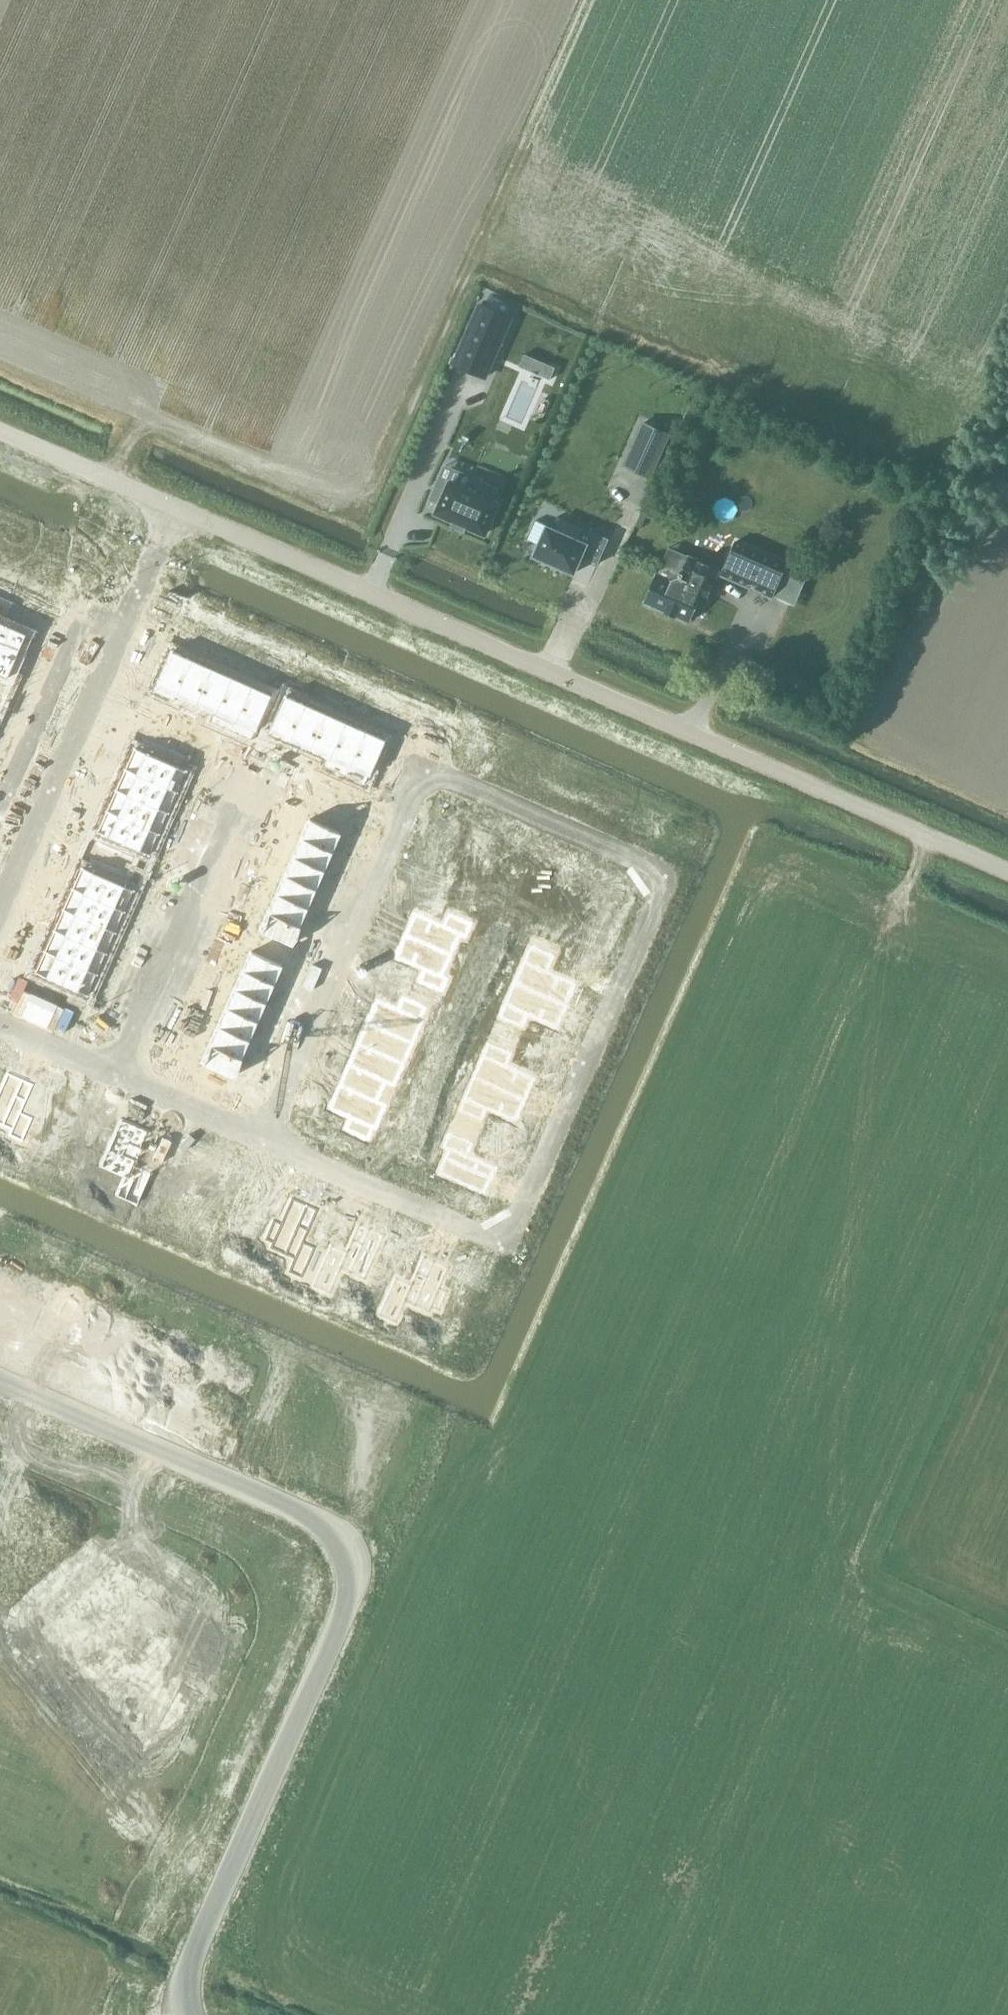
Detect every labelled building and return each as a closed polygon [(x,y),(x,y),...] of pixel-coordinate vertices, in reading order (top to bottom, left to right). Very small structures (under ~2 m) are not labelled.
[(480,303),(454,364),(485,377),(511,317),(507,315),(512,304),(490,295),(485,306),(480,303)] [(525,354),(519,366),(550,380),(556,367),(525,354)] [(631,515),(650,472),(625,460),(605,504),(631,515)] [(438,484),(431,498),(440,502),(436,512),(456,520),(455,524),(456,524),(456,523),(464,527),(464,528),(465,528),(466,525),(486,533),(499,502),(494,499),(499,488),(475,478),(470,489),(450,480),(447,488),(438,484)] [(21,531),(8,560),(20,565),(20,566),(55,582),(77,532),(42,517),(41,518),(17,507),(9,526),(21,531)] [(571,572),(578,557),(594,564),(605,539),(581,528),(576,539),(544,525),(531,554),(571,572)] [(766,554),(737,541),(722,574),(751,587),(752,586),(763,590),(762,592),(772,597),(787,563),(777,559),(776,560),(765,556),(766,554)] [(676,578),(670,580),(655,574),(642,603),(685,623),(698,594),(704,597),(717,571),(686,557),(676,578)] [(16,655),(16,654),(25,633),(0,622),(0,648),(16,655)] [(6,677),(16,655),(0,648),(0,674),(6,677)] [(170,649),(152,691),(174,700),(176,696),(175,695),(191,658),(170,649)] [(191,658),(175,695),(176,696),(194,704),(211,667),(192,659),(192,658),(191,658)] [(211,667),(194,704),(213,712),(214,713),(230,676),(211,667)] [(213,712),(209,721),(230,730),(250,684),(230,676),(214,713),(213,712)] [(250,684),(230,730),(251,739),(271,694),(250,684)] [(284,694),(268,731),(289,741),(305,703),(284,694)] [(305,703),(289,741),(290,741),(309,749),(325,712),(306,704),(306,703),(305,703)] [(325,712),(309,749),(327,757),(328,758),(345,721),(325,712)] [(152,717),(148,726),(159,731),(163,722),(152,717)] [(327,757),(323,766),(344,775),(364,729),(345,721),(328,758),(327,757)] [(163,722),(159,731),(170,736),(174,726),(163,722)] [(364,729),(344,775),(365,784),(385,738),(364,729)] [(192,734),(188,744),(199,749),(203,739),(192,734)] [(144,738),(139,749),(146,752),(151,741),(144,738)] [(203,739),(199,749),(210,753),(214,744),(203,739)] [(151,741),(146,752),(153,755),(158,744),(151,741)] [(158,744),(153,755),(160,758),(165,747),(158,744)] [(133,746),(123,768),(150,780),(160,758),(153,755),(146,752),(139,749),(133,746)] [(165,747),(160,758),(167,761),(172,750),(165,747)] [(172,750),(167,761),(174,764),(179,753),(172,750)] [(179,753),(174,764),(181,767),(186,756),(179,753)] [(238,754),(234,764),(245,769),(249,759),(238,754)] [(160,758),(150,780),(177,792),(187,770),(181,767),(174,764),(167,761),(160,758)] [(249,759),(245,769),(256,774),(260,764),(249,759)] [(123,768),(114,789),(141,801),(150,780),(123,768)] [(284,775),(280,784),(291,789),(295,780),(284,775)] [(150,780),(141,801),(168,813),(177,792),(150,780)] [(295,780),(291,789),(302,794),(306,784),(295,780)] [(114,789),(105,810),(132,821),(141,801),(114,789)] [(324,792),(319,802),(330,807),(335,797),(324,792)] [(335,797),(330,807),(341,811),(345,802),(335,797)] [(141,801),(132,821),(159,833),(168,813),(141,801)] [(105,810),(95,832),(101,834),(108,837),(115,840),(122,843),(132,821),(105,810)] [(277,814),(272,825),(282,829),(287,818),(277,814)] [(309,818),(300,837),(332,852),(341,832),(309,818)] [(132,821),(122,843),(129,846),(136,850),(143,853),(149,855),(159,833),(132,821)] [(272,825),(268,836),(277,840),(282,829),(272,825)] [(435,825),(420,859),(447,871),(454,857),(474,866),(491,873),(504,844),(459,825),(455,834),(435,825)] [(101,834),(96,845),(103,848),(108,837),(101,834)] [(108,837),(103,848),(110,851),(115,840),(108,837)] [(300,837),(292,856),(324,870),(332,852),(300,837)] [(115,840),(110,851),(117,854),(122,843),(115,840)] [(122,843),(117,854),(124,858),(129,846),(122,843)] [(129,846),(124,858),(131,861),(136,850),(129,846)] [(136,850),(131,861),(138,864),(143,853),(136,850)] [(261,852),(256,863),(266,867),(270,856),(261,852)] [(292,856),(284,875),(316,889),(324,870),(292,856)] [(91,857),(86,868),(93,871),(98,860),(91,857)] [(98,860),(93,871),(100,874),(105,863),(98,860)] [(105,863),(100,874),(107,877),(112,866),(105,863)] [(256,863),(251,873),(261,878),(266,867),(256,863)] [(80,866),(70,888),(97,899),(107,877),(100,874),(93,871),(86,868),(80,866)] [(112,866),(107,877),(114,880),(119,869),(112,866)] [(119,869),(114,880),(121,884),(126,873),(119,869)] [(550,871),(540,895),(564,905),(557,919),(598,937),(613,901),(598,895),(600,889),(598,888),(599,887),(597,886),(597,887),(590,885),(591,883),(589,883),(589,884),(579,879),(579,878),(578,878),(577,879),(575,878),(574,882),(550,871)] [(126,873),(121,884),(128,887),(133,876),(126,873)] [(284,875),(275,893),(308,908),(316,889),(284,875)] [(107,877),(97,899),(124,911),(134,889),(128,887),(121,884),(114,880),(107,877)] [(70,888),(61,908),(88,920),(97,899),(70,888)] [(244,889),(239,900),(249,904),(254,893),(244,889)] [(267,911),(267,912),(300,927),(301,926),(300,925),(308,908),(275,893),(267,911)] [(97,899),(88,920),(115,932),(124,911),(97,899)] [(239,900),(235,911),(244,915),(249,904),(239,900)] [(61,908),(52,929),(79,941),(88,920),(61,908)] [(267,912),(258,931),(292,946),(300,927),(267,912)] [(416,913),(406,935),(451,956),(461,935),(466,937),(472,924),(449,914),(444,926),(416,913)] [(88,920),(79,941),(106,953),(115,932),(88,920)] [(52,929),(43,950),(70,962),(79,941),(52,929)] [(406,935),(396,957),(425,970),(419,982),(442,992),(448,979),(442,976),(451,956),(406,935)] [(79,941),(70,962),(97,974),(106,953),(79,941)] [(219,946),(214,957),(224,962),(229,951),(219,946)] [(531,946),(515,984),(567,1006),(567,1005),(576,984),(548,972),(554,956),(531,946)] [(43,950),(33,972),(60,984),(70,962),(43,950)] [(250,950),(242,969),(274,984),(283,964),(250,950)] [(214,957),(209,968),(219,972),(224,962),(214,957)] [(70,962),(60,984),(87,996),(97,974),(70,962)] [(242,969),(234,988),(266,1002),(274,984),(242,969)] [(203,984),(198,995),(207,999),(212,988),(203,984)] [(515,984),(500,1017),(523,1027),(528,1016),(557,1028),(567,1006),(515,984)] [(234,988),(225,1007),(258,1021),(266,1002),(234,988)] [(198,995),(193,1005),(203,1010),(207,999),(198,995)] [(377,1000),(367,1023),(413,1043),(414,1043),(423,1021),(421,1020),(427,1008),(403,998),(398,1010),(377,1000)] [(225,1007),(217,1025),(250,1040),(258,1021),(225,1007)] [(186,1021),(181,1032),(191,1036),(196,1025),(186,1021)] [(367,1023),(358,1044),(404,1064),(413,1043),(367,1023)] [(209,1043),(208,1044),(242,1059),(243,1058),(242,1057),(250,1040),(217,1025),(209,1043)] [(181,1032),(176,1043),(186,1047),(191,1036),(181,1032)] [(208,1044),(200,1064),(234,1078),(242,1059),(208,1044)] [(358,1044),(349,1065),(386,1082),(386,1083),(394,1086),(395,1086),(404,1064),(358,1044)] [(489,1044),(474,1077),(526,1100),(535,1078),(507,1066),(512,1054),(489,1044)] [(339,1086),(377,1103),(377,1101),(386,1083),(386,1082),(349,1065),(340,1086),(339,1086)] [(12,1130),(10,1136),(23,1141),(33,1118),(21,1113),(34,1085),(8,1073),(0,1091),(0,1124),(12,1130)] [(474,1077),(459,1111),(482,1121),(487,1110),(516,1122),(526,1100),(474,1077)] [(339,1086),(329,1109),(351,1118),(345,1130),(368,1140),(374,1128),(376,1129),(385,1107),(386,1105),(377,1101),(377,1103),(339,1086)] [(59,1105),(47,1134),(61,1140),(56,1151),(82,1163),(105,1111),(79,1100),(74,1111),(59,1105)] [(121,1119),(100,1166),(124,1177),(116,1196),(138,1205),(152,1172),(134,1164),(135,1162),(137,1163),(143,1148),(141,1147),(149,1131),(121,1119)] [(450,1149),(439,1173),(485,1193),(496,1168),(467,1155),(473,1143),(449,1133),(444,1147),(450,1149)] [(172,1161),(158,1194),(180,1204),(186,1191),(208,1200),(225,1160),(196,1147),(187,1168),(172,1161)] [(278,1204),(269,1224),(276,1227),(274,1231),(299,1242),(296,1248),(310,1254),(320,1231),(309,1226),(320,1200),(293,1188),(285,1207),(278,1204)] [(337,1235),(327,1257),(341,1263),(344,1258),(368,1268),(387,1225),(361,1213),(349,1240),(337,1235)] [(402,1267),(392,1289),(406,1295),(408,1290),(433,1301),(435,1296),(442,1299),(451,1280),(443,1276),(452,1257),(425,1245),(413,1272),(402,1267)]
